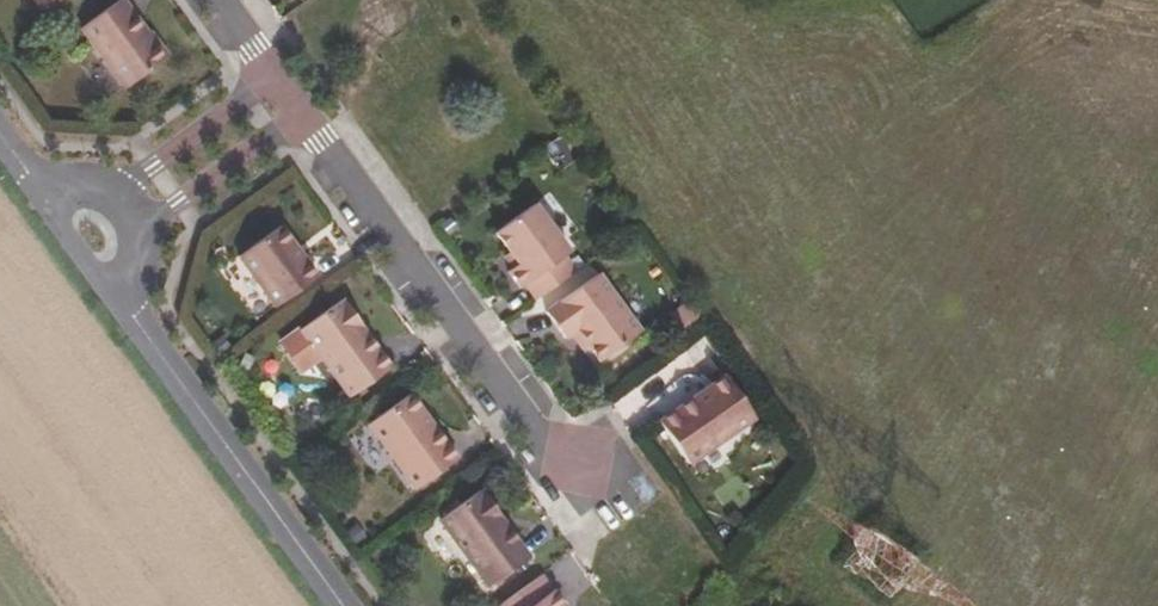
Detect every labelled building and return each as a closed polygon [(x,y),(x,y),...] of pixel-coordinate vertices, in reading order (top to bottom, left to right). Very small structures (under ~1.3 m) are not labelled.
[(120,0),(119,0),(79,29),(123,89),(164,60),(120,0)] [(566,252),(532,203),(494,230),(508,250),(517,262),(510,267),(506,270),(518,286),(523,282),(535,299),(573,270),(561,254),(566,252)] [(287,248),(290,245),(279,228),(236,258),(273,310),(315,280),(303,263),(299,265),(287,248)] [(517,262),(508,250),(502,254),(510,267),(517,262)] [(596,273),(586,280),(627,339),(638,330),(596,273)] [(627,339),(586,280),(543,311),(563,337),(569,332),(575,328),(586,344),(598,360),(627,339)] [(387,369),(338,301),(297,330),(346,398),(387,369)] [(700,322),(688,306),(672,318),(683,334),(700,322)] [(575,328),(569,332),(581,348),(586,344),(575,328)] [(723,377),(675,409),(705,451),(752,419),(723,377)] [(418,409),(406,393),(365,423),(412,488),(453,457),(431,427),(428,430),(415,412),(418,409)] [(705,451),(675,409),(656,422),(686,464),(705,451)] [(525,557),(476,490),(434,519),(484,587),(525,557)] [(537,574),(492,605),(560,605),(537,574)]
